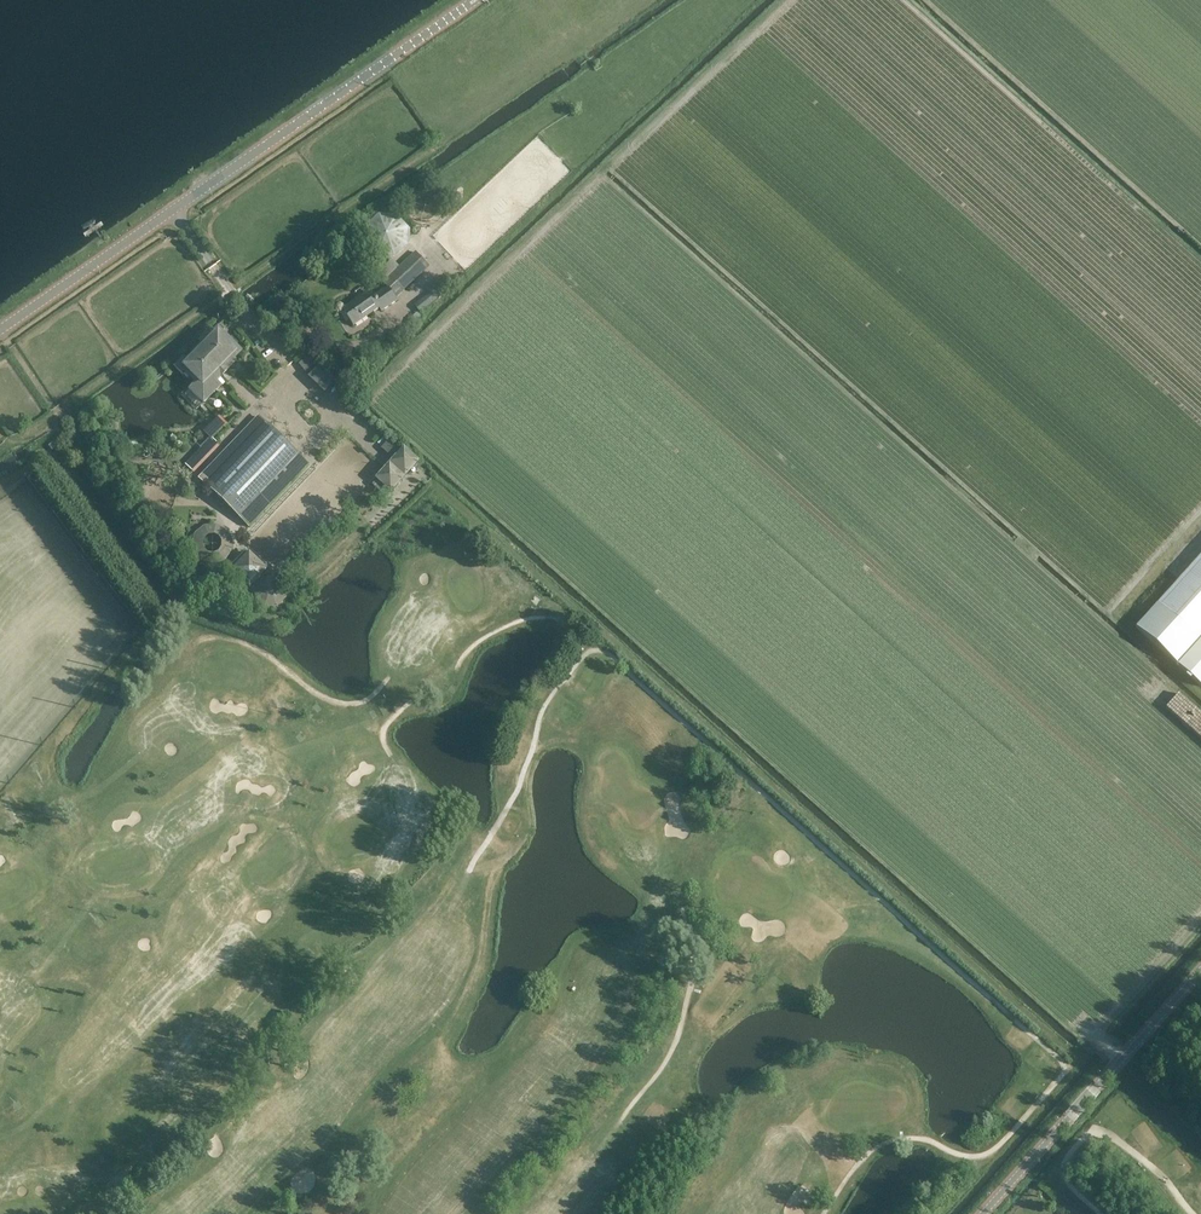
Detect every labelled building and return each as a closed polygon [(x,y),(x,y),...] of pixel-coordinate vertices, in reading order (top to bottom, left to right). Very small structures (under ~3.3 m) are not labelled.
[(413,221),(418,224),(424,225),(430,225),(436,222),(440,218),(443,212),(444,205),(442,198),(437,193),(431,190),(424,189),(418,190),(413,194),(409,198),(407,204),(407,210),(409,216),(413,221)] [(381,256),(389,257),(396,255),(403,251),(407,245),(409,237),(408,230),(405,223),(400,218),(394,215),(387,214),(380,215),(373,219),(369,224),(366,232),(366,240),(369,247),(374,253),(381,256)] [(388,287),(389,289),(397,298),(430,267),(416,252),(383,283),(388,287)] [(397,301),(389,289),(388,287),(373,297),(369,292),(343,310),(353,325),(379,308),(381,311),(397,301)] [(420,313),(421,313),(438,299),(432,292),(415,305),(419,312),(420,313)] [(424,317),(421,313),(420,313),(419,312),(413,316),(418,322),(424,317)] [(219,327),(187,359),(185,357),(175,367),(183,375),(185,372),(196,383),(190,389),(204,404),(223,385),(218,381),(238,361),(236,359),(244,351),(219,327)] [(299,363),(306,371),(316,363),(309,355),(299,363)] [(317,362),(307,372),(310,375),(320,365),(317,362)] [(321,365),(310,377),(326,391),(337,380),(321,365)] [(193,472),(239,423),(234,418),(225,427),(224,426),(186,465),(193,472)] [(250,527),(309,465),(260,419),(201,480),(250,527)] [(392,453),(395,445),(387,441),(383,449),(392,453)] [(400,478),(410,468),(398,456),(381,474),(393,486),(400,478)] [(155,516),(162,515),(168,512),(173,508),(176,503),(177,496),(177,490),(173,483),(168,478),(161,475),(153,476),(146,478),(141,483),(138,490),(137,497),(139,504),(143,509),(148,514),(155,516)] [(229,556),(232,550),(233,543),(232,536),(229,530),(223,525),(216,523),(209,523),(203,525),(197,530),(194,536),(193,543),(194,550),(197,556),(203,561),(209,563),(216,563),(223,561),(229,556)] [(259,580),(268,571),(268,570),(251,554),(249,554),(234,569),(234,572),(249,587),(251,588),(253,586),(259,580)] [(1139,631),(1200,687),(1200,561),(1139,631)]
